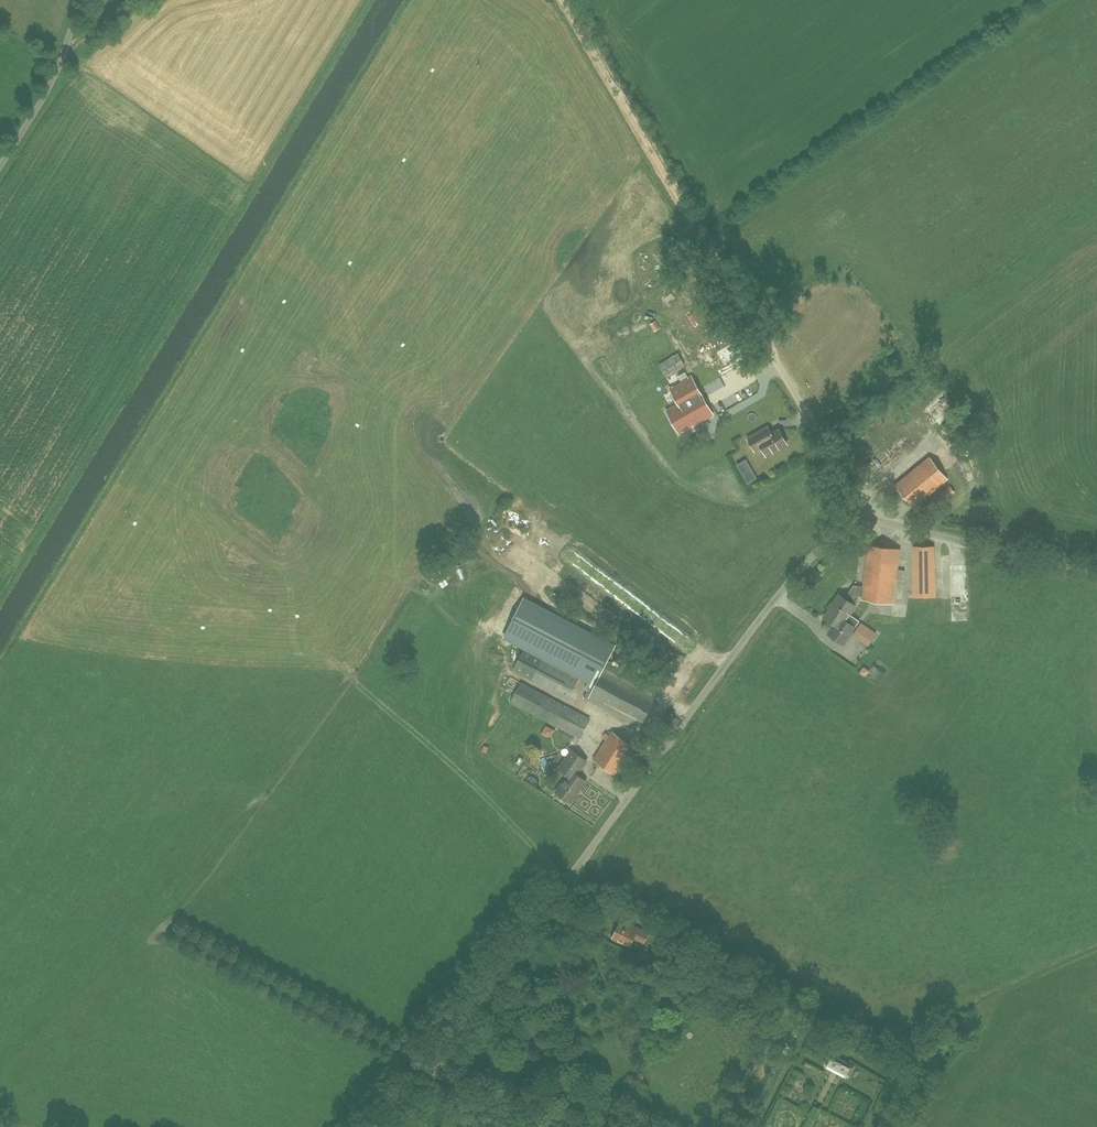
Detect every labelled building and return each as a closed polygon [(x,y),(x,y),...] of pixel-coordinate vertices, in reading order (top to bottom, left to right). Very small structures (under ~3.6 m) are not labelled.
[(740,358),(744,356),(736,342),(716,352),(724,367),(728,365),(727,362),(738,356),(740,358)] [(678,353),(659,365),(666,376),(685,365),(678,353)] [(689,376),(690,378),(674,387),(673,386),(671,388),(680,403),(668,410),(682,433),(684,432),(684,431),(695,424),(695,425),(702,421),(715,413),(710,405),(706,398),(692,375),(689,376)] [(719,377),(703,385),(715,411),(745,397),(737,380),(723,386),(719,377)] [(780,429),(771,434),(767,427),(748,438),(755,450),(762,446),(767,455),(788,443),(780,429)] [(930,456),(894,485),(915,508),(949,479),(930,456)] [(733,464),(744,484),(754,479),(743,459),(733,464)] [(950,485),(941,492),(947,499),(956,492),(950,485)] [(930,513),(938,507),(932,500),(925,507),(930,513)] [(840,594),(824,617),(835,624),(829,634),(844,644),(860,621),(850,615),(856,605),(854,603),(860,596),(863,596),(862,599),(894,603),(897,580),(904,581),(906,570),(898,569),(901,549),(869,545),(864,586),(854,585),(845,598),(840,594)] [(914,547),(915,597),(935,597),(934,546),(914,547)] [(584,698),(638,726),(657,690),(658,688),(608,662),(616,646),(525,598),(505,637),(589,682),(586,688),(589,689),(584,698)] [(877,633),(861,622),(852,636),(868,646),(877,633)] [(580,678),(525,649),(514,669),(569,699),(580,678)] [(521,682),(511,701),(577,736),(575,740),(578,742),(590,719),(521,682)] [(544,726),(541,735),(549,737),(552,729),(544,726)] [(618,775),(637,748),(612,731),(594,759),(618,775)] [(572,770),(577,774),(587,761),(573,750),(559,769),(568,775),(572,770)] [(586,781),(577,774),(572,770),(568,775),(556,792),(571,802),(586,781)] [(621,921),(613,938),(629,946),(634,937),(643,942),(648,932),(630,923),(629,925),(621,921)] [(854,1067),(830,1054),(825,1064),(825,1067),(846,1078),(849,1077),(854,1067)]
